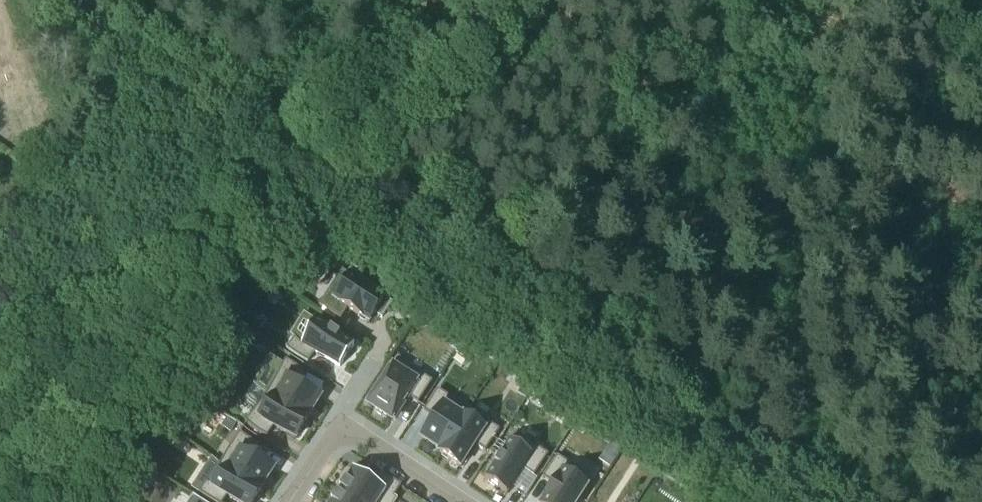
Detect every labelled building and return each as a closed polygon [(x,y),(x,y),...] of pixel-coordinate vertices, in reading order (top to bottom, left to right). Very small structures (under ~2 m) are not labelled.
[(340,271),(317,306),(339,320),(346,309),(369,324),(375,314),(382,319),(391,304),(340,271)] [(293,337),(286,349),(307,363),(315,352),(339,368),(354,346),(314,321),(300,342),(293,337)] [(474,351),(463,344),(457,355),(467,362),(474,351)] [(286,360),(265,391),(309,419),(309,418),(308,417),(320,398),(300,385),(307,374),(286,360)] [(397,360),(368,405),(392,420),(407,397),(418,404),(432,383),(397,360)] [(534,389),(525,384),(518,396),(526,401),(534,389)] [(265,391),(245,422),(267,436),(274,425),(295,439),(309,419),(265,391)] [(434,419),(421,439),(440,452),(439,454),(440,454),(469,411),(467,410),(463,418),(444,406),(449,398),(437,391),(423,412),(434,419)] [(469,411),(440,454),(460,467),(474,446),(485,453),(499,431),(469,411)] [(239,431),(219,462),(262,491),(263,490),(261,489),(262,486),(274,469),(254,456),(261,445),(239,431)] [(515,434),(484,481),(507,495),(523,470),(534,477),(548,456),(515,434)] [(543,501),(577,501),(592,480),(557,457),(543,479),(553,486),(543,501)] [(199,493),(212,501),(224,501),(227,497),(236,501),(255,501),(262,491),(219,462),(199,493)] [(338,493),(351,501),(396,501),(397,500),(394,498),(395,496),(401,487),(379,473),(372,484),(352,471),(338,493)] [(332,501),(351,501),(338,493),(332,501)]
